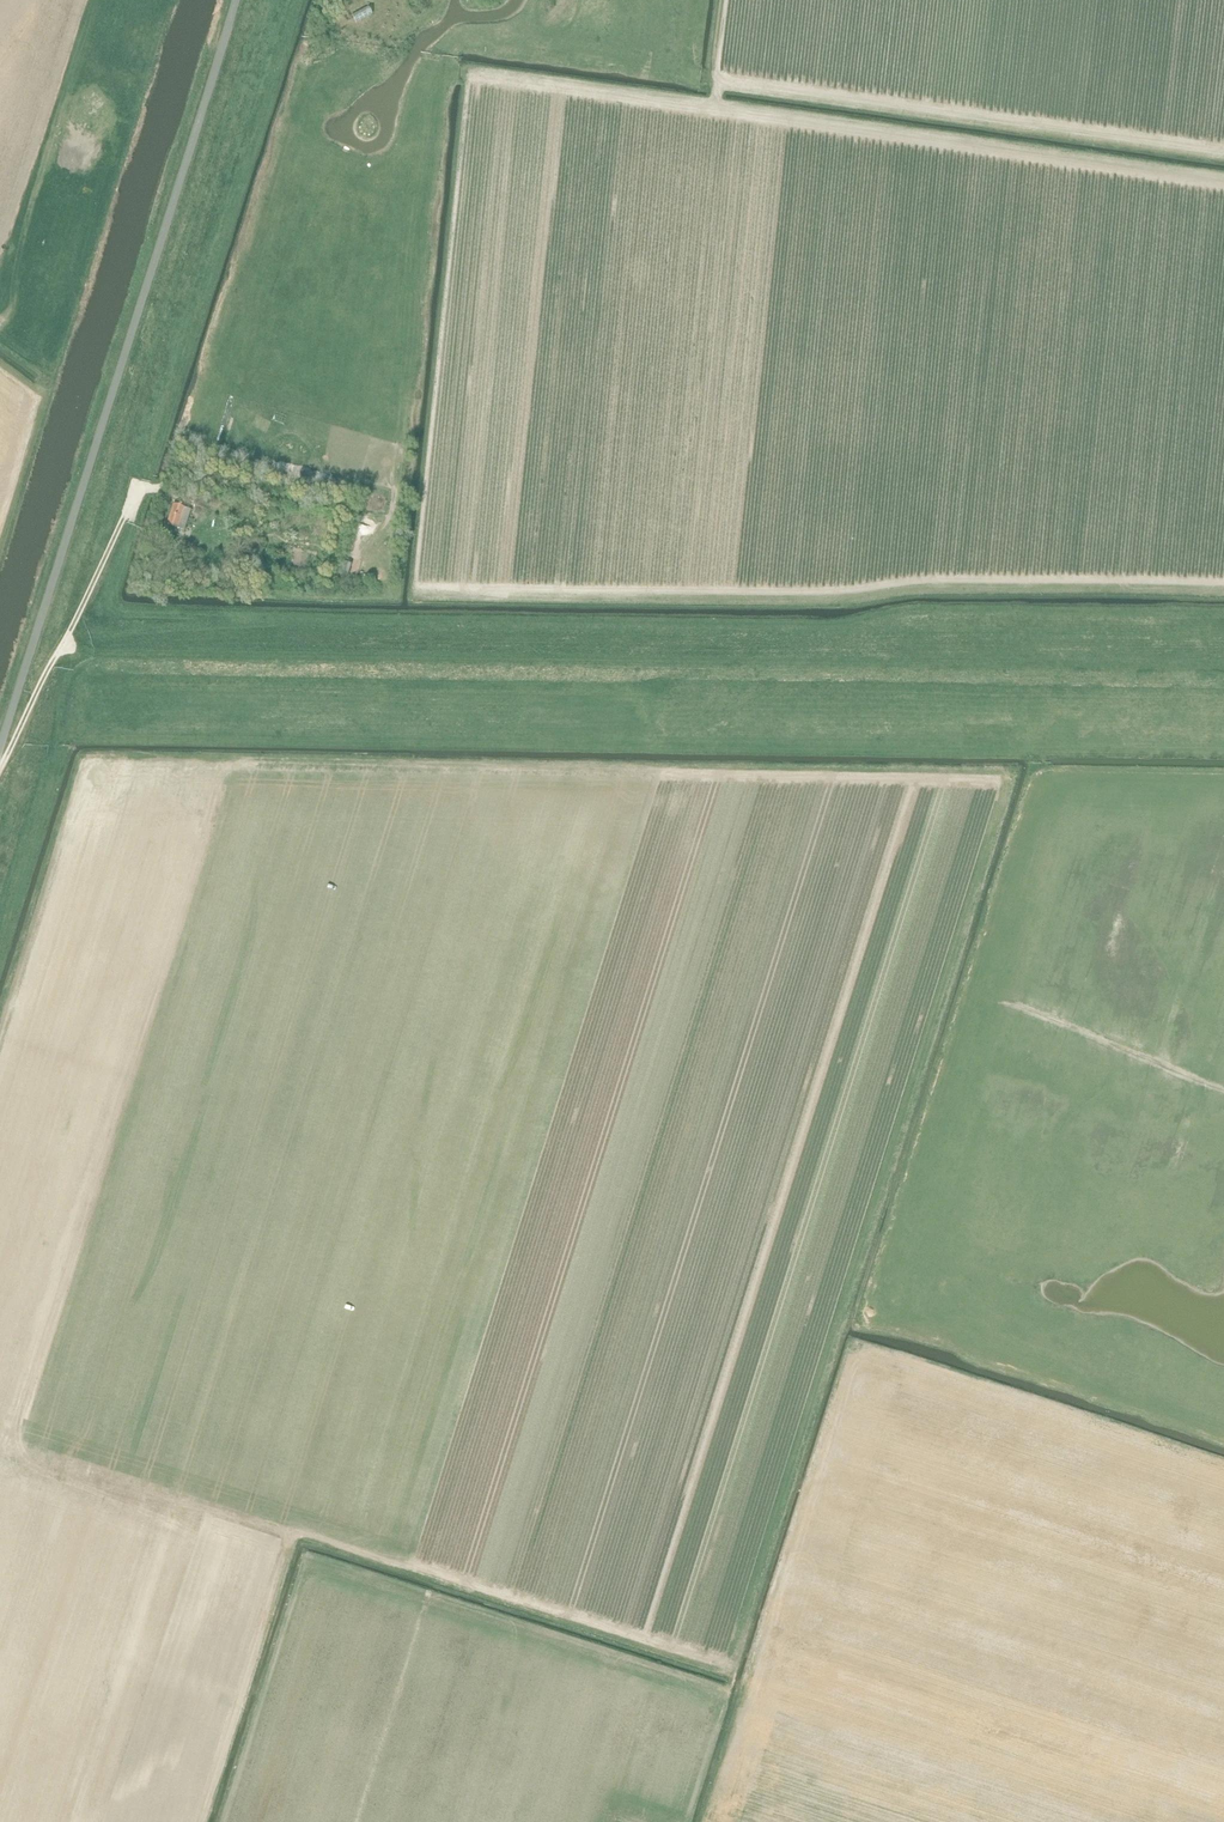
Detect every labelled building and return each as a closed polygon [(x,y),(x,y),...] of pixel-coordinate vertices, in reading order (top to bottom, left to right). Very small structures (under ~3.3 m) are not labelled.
[(197,499),(194,506),(203,509),(206,502),(197,499)] [(174,504),(167,524),(184,530),(191,510),(174,504)] [(352,564),(342,561),(338,576),(347,579),(352,564)] [(153,574),(146,573),(144,587),(151,588),(153,574)]
